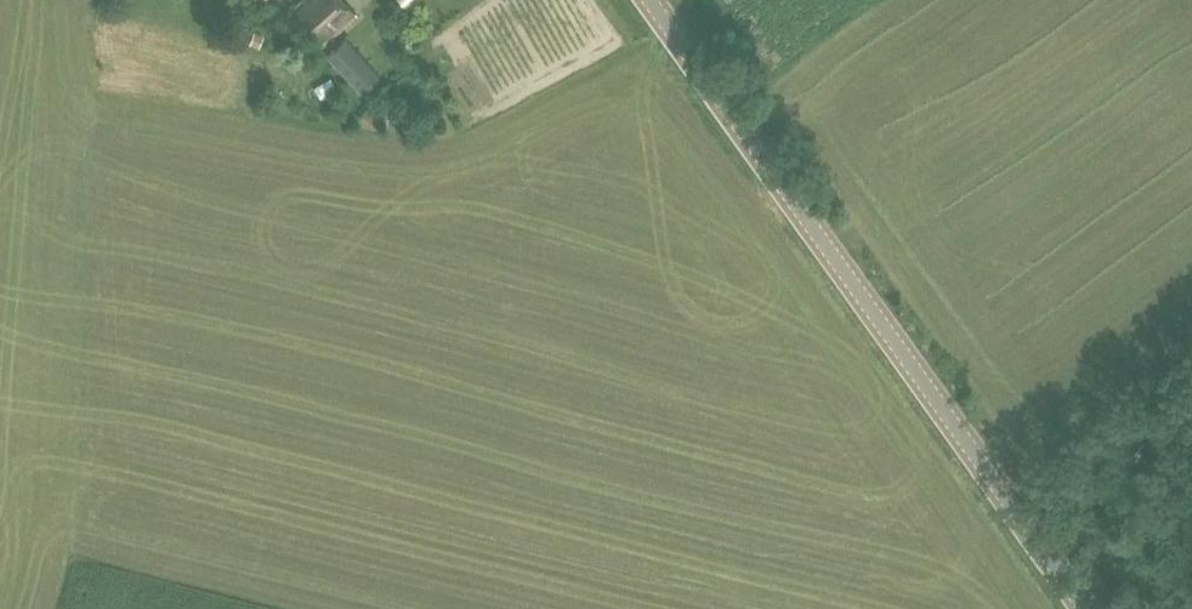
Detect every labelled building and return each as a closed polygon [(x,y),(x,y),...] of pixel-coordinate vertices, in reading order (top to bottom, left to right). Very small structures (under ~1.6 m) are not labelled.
[(321,48),(357,15),(344,0),(299,0),(287,11),(321,48)] [(264,36),(255,32),(250,43),(259,47),(264,36)] [(326,53),(360,92),(380,74),(345,36),(326,53)] [(322,100),(337,92),(331,81),(316,89),(322,100)]
